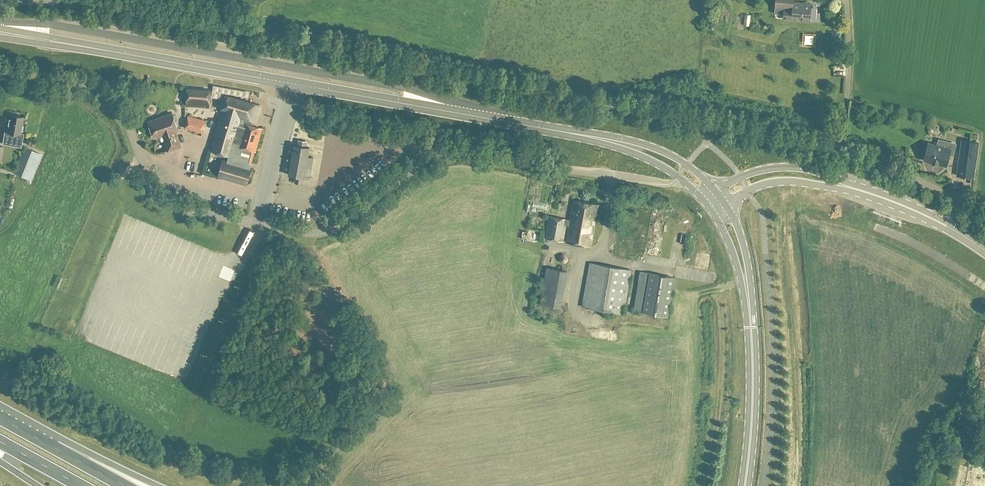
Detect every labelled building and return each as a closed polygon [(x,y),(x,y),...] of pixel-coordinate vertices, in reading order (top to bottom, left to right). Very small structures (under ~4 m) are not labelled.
[(811,3),(794,2),(794,0),(775,0),(774,13),(784,14),(784,19),(810,20),(811,3)] [(210,107),(211,90),(187,88),(186,106),(210,107)] [(230,156),(228,161),(224,160),(219,176),(246,183),(251,168),(249,168),(251,162),(254,151),(256,151),(262,128),(252,125),(253,122),(256,123),(261,105),(225,94),(221,108),(223,108),(215,136),(211,150),(230,156)] [(178,129),(173,113),(149,121),(154,137),(163,134),(164,136),(166,136),(167,136),(171,149),(181,146),(176,130),(178,129)] [(20,133),(23,117),(9,114),(6,131),(4,131),(2,144),(21,147),(23,134),(20,133)] [(203,132),(206,120),(188,115),(185,127),(203,132)] [(310,177),(314,157),(308,156),(309,147),(306,146),(307,141),(299,140),(298,145),(294,144),(294,149),(292,148),(292,150),(293,150),(293,153),(292,153),(292,154),(293,154),(292,158),(291,158),(291,159),(292,160),(291,164),(290,163),(290,164),(291,165),(289,174),(295,175),(294,182),(302,183),(303,176),(310,177)] [(973,178),(979,142),(963,140),(958,175),(973,178)] [(947,165),(951,149),(928,143),(924,159),(932,161),(932,162),(938,164),(938,163),(947,165)] [(29,178),(39,153),(26,148),(16,173),(29,178)] [(186,170),(196,172),(198,164),(189,161),(186,170)] [(592,246),(599,204),(574,199),(571,219),(547,215),(547,218),(549,218),(546,238),(564,241),(567,224),(569,225),(567,242),(592,246)] [(624,313),(631,269),(590,262),(583,306),(624,313)] [(561,307),(567,271),(547,267),(545,277),(541,277),(539,293),(542,293),(541,303),(561,307)] [(667,316),(674,277),(641,271),(634,310),(667,316)] [(544,306),(541,317),(548,318),(550,308),(544,306)] [(948,466),(947,474),(942,473),(942,480),(952,481),(952,466),(948,466)]
